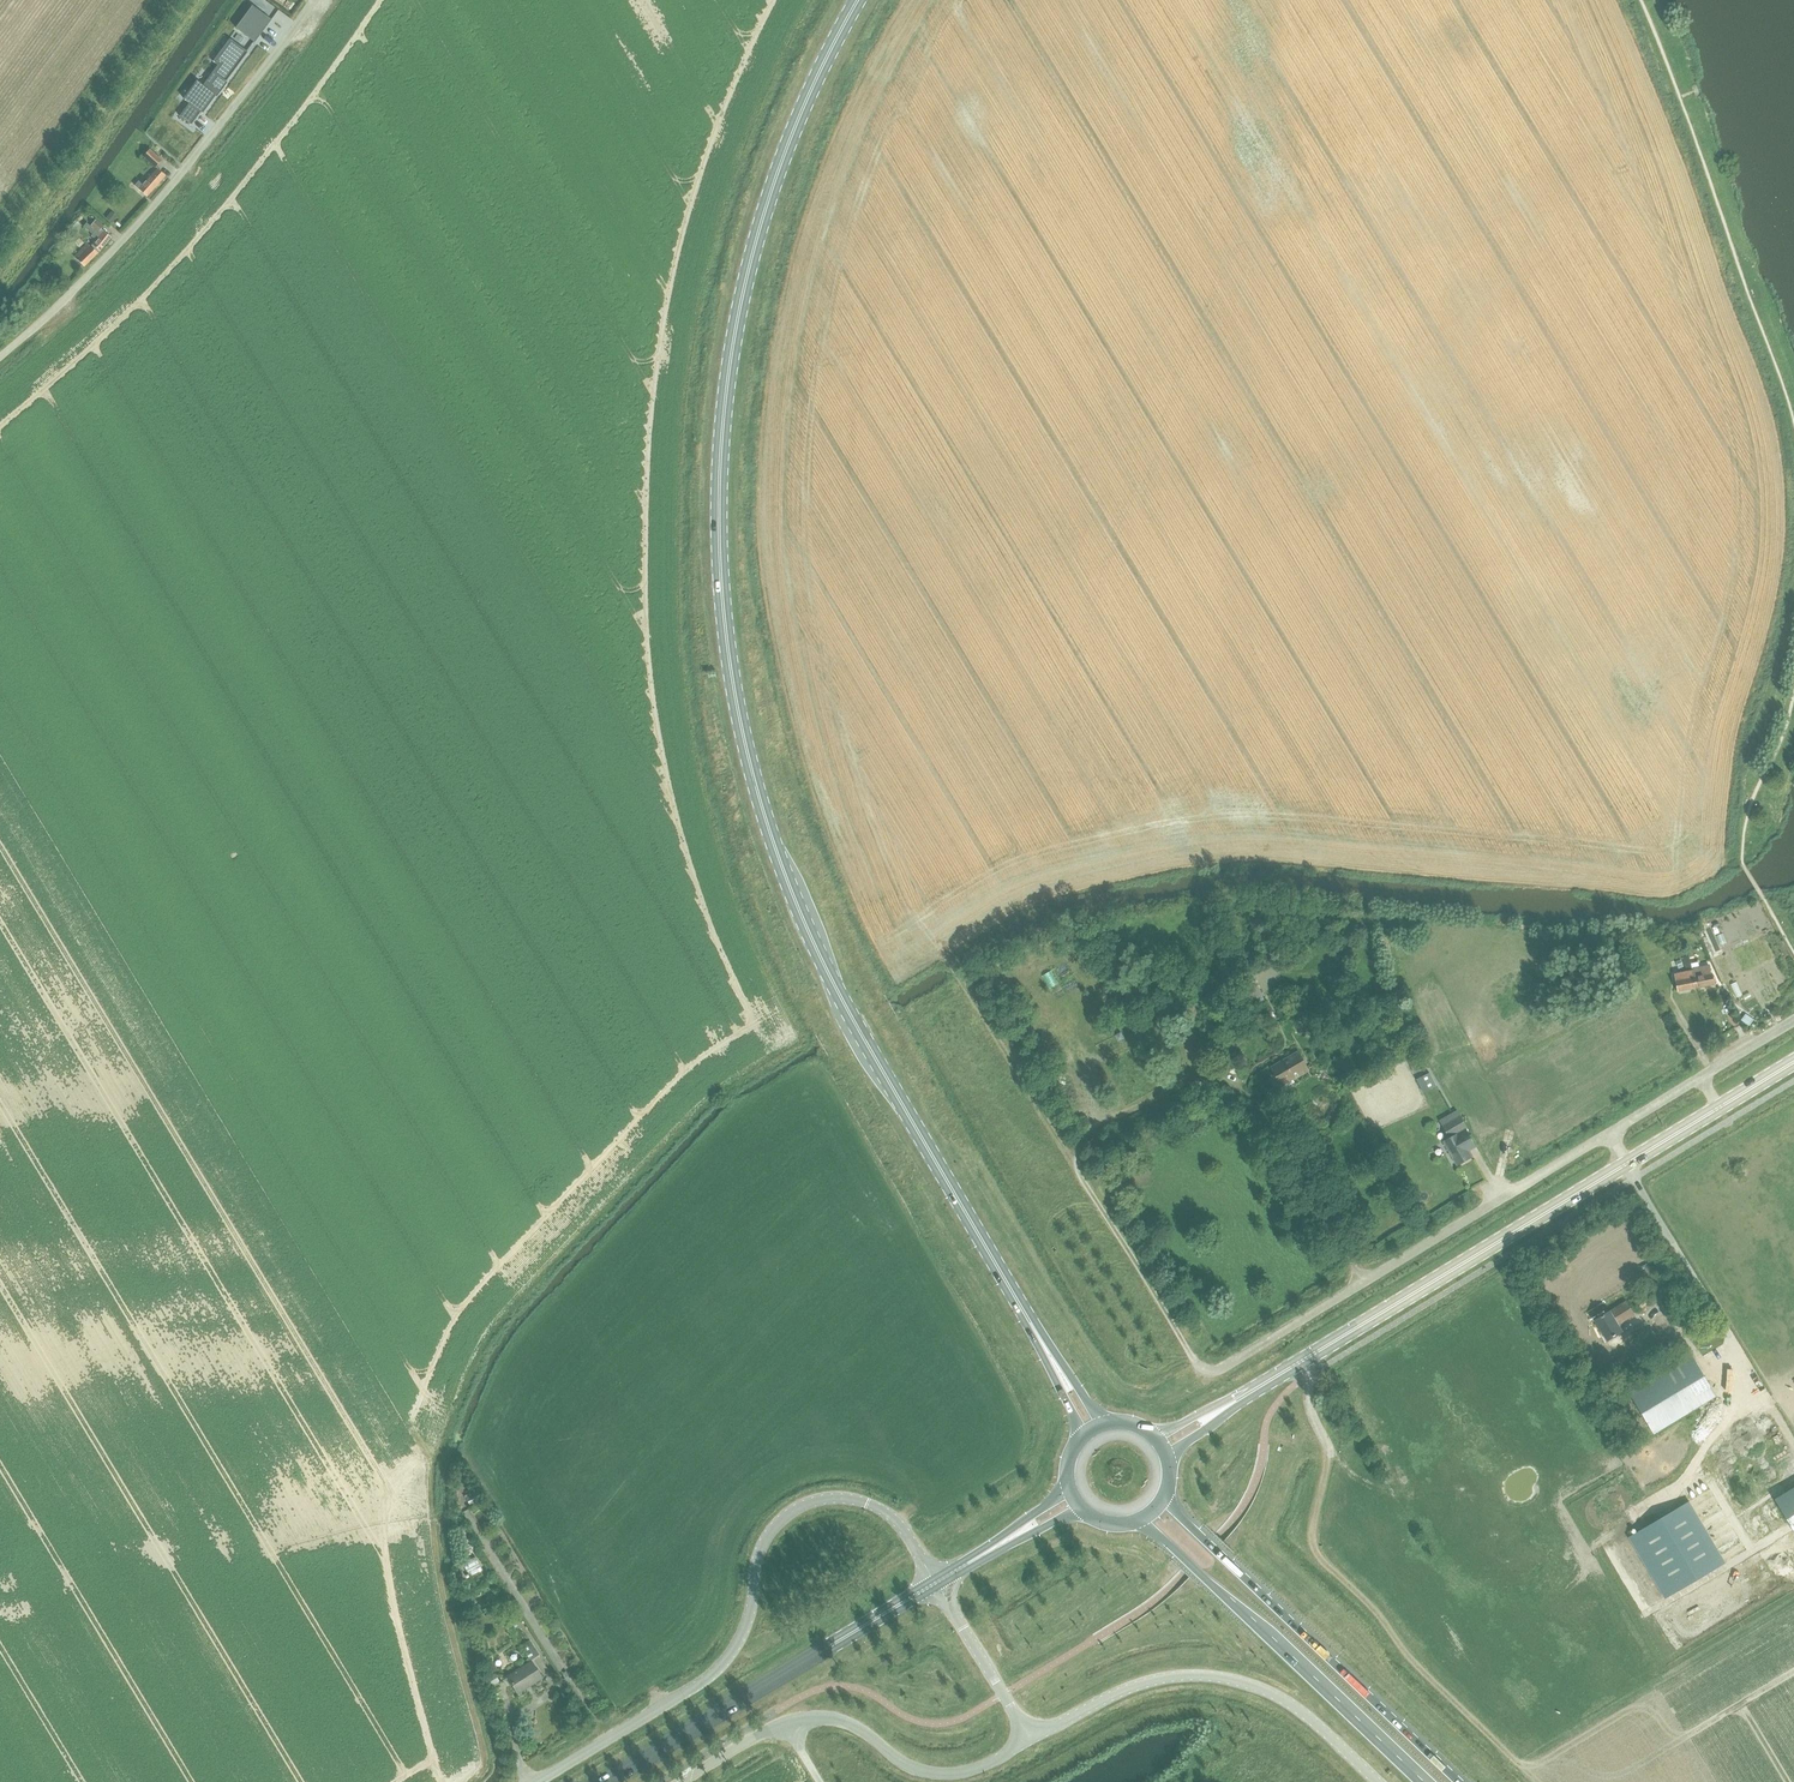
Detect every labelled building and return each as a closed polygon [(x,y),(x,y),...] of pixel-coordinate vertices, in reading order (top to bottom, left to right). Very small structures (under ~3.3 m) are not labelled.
[(253,6),(236,29),(253,41),(253,42),(254,42),(271,20),(253,6)] [(189,103),(179,116),(191,125),(201,112),(202,113),(215,96),(226,82),(247,52),(246,51),(229,39),(213,61),(217,65),(203,85),(198,82),(184,100),(189,103)] [(161,160),(149,149),(143,156),(155,167),(161,160)] [(146,197),(164,177),(156,170),(142,185),(138,181),(134,186),(146,197)] [(112,211),(106,217),(112,222),(117,216),(112,211)] [(110,238),(100,229),(102,226),(95,220),(90,226),(86,223),(83,226),(93,234),(91,236),(97,240),(91,246),(98,251),(110,238)] [(84,267),(97,254),(98,253),(87,243),(74,256),(84,267)] [(1679,930),(1673,932),(1676,940),(1682,937),(1679,930)] [(1693,978),(1694,988),(1714,984),(1712,974),(1710,974),(1708,966),(1692,968),(1687,956),(1682,958),(1688,972),(1691,978),(1693,978)] [(1680,960),(1675,962),(1678,969),(1683,967),(1680,960)] [(1691,978),(1688,972),(1676,974),(1677,980),(1675,981),(1677,991),(1694,988),(1693,978),(1691,978)] [(1256,980),(1247,984),(1256,1003),(1264,999),(1256,980)] [(1149,1003),(1156,999),(1150,986),(1142,990),(1149,1003)] [(1273,1012),(1267,1014),(1274,1028),(1279,1025),(1273,1012)] [(1745,1013),(1740,1020),(1745,1023),(1749,1025),(1753,1019),(1752,1018),(1745,1013)] [(1418,1051),(1407,1057),(1413,1070),(1425,1065),(1418,1051)] [(1298,1052),(1271,1067),(1281,1085),(1308,1069),(1298,1052)] [(1428,1090),(1436,1086),(1429,1072),(1421,1076),(1428,1090)] [(1470,1136),(1466,1128),(1467,1128),(1460,1116),(1443,1125),(1450,1137),(1443,1142),(1458,1165),(1472,1157),(1462,1141),(1470,1136)] [(1636,1316),(1627,1302),(1596,1321),(1608,1340),(1622,1332),(1619,1327),(1636,1316)] [(1654,1434),(1717,1396),(1693,1355),(1630,1394),(1654,1434)] [(1793,1505),(1793,1484),(1785,1490),(1793,1505)] [(1785,1490),(1774,1496),(1793,1530),(1793,1505),(1785,1490)] [(476,1493),(466,1499),(470,1506),(480,1500),(476,1493)] [(1665,1598),(1725,1562),(1689,1501),(1629,1537),(1665,1598)] [(464,1536),(459,1539),(467,1554),(477,1548),(465,1526),(460,1529),(464,1536)] [(475,1557),(462,1564),(469,1577),(482,1570),(475,1557)] [(528,1659),(537,1653),(529,1639),(519,1645),(528,1659)] [(516,1693),(540,1677),(529,1661),(505,1676),(516,1693)] [(492,1662),(484,1666),(488,1674),(496,1670),(492,1662)] [(494,1674),(486,1679),(491,1687),(499,1682),(494,1674)]
